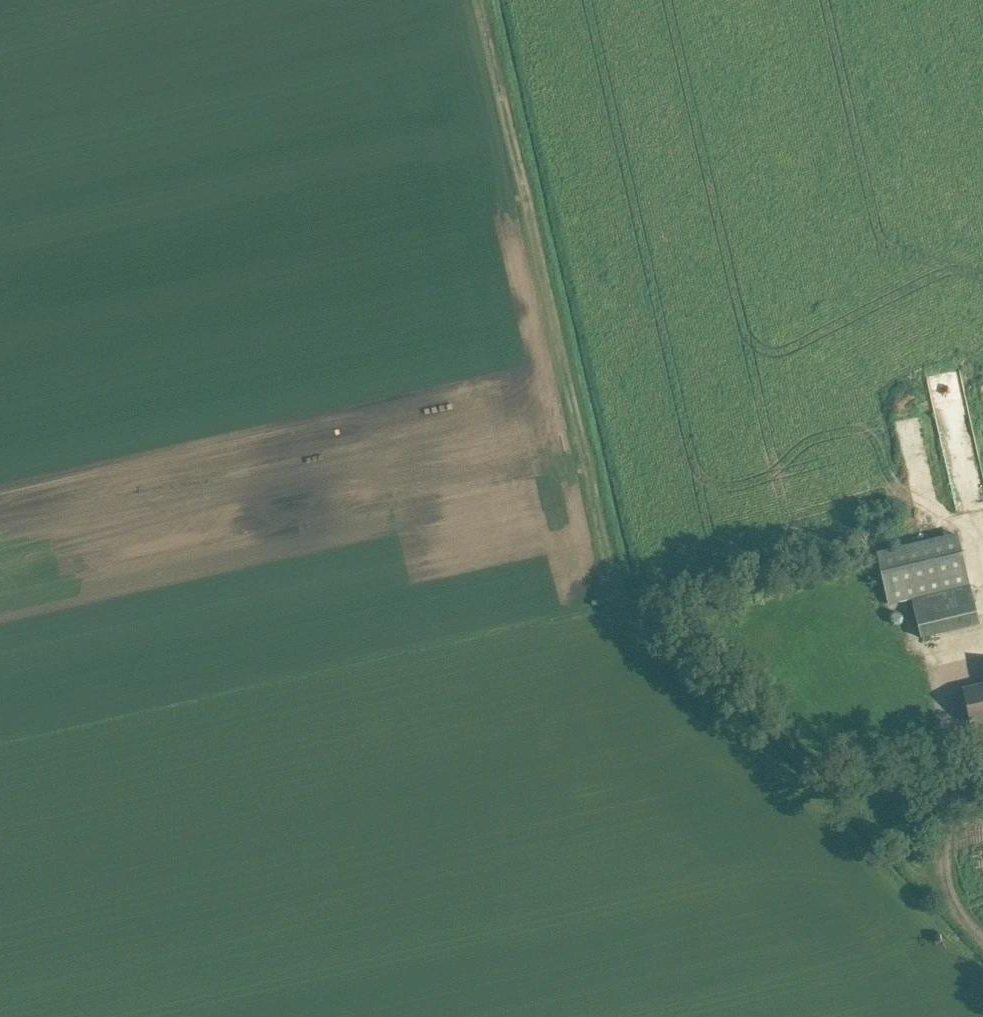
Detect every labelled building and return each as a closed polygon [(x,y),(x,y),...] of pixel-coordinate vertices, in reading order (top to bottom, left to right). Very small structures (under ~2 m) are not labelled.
[(877,555),(889,604),(912,599),(921,638),(980,624),(958,535),(877,555)] [(963,690),(971,727),(982,724),(982,685),(963,690)]
